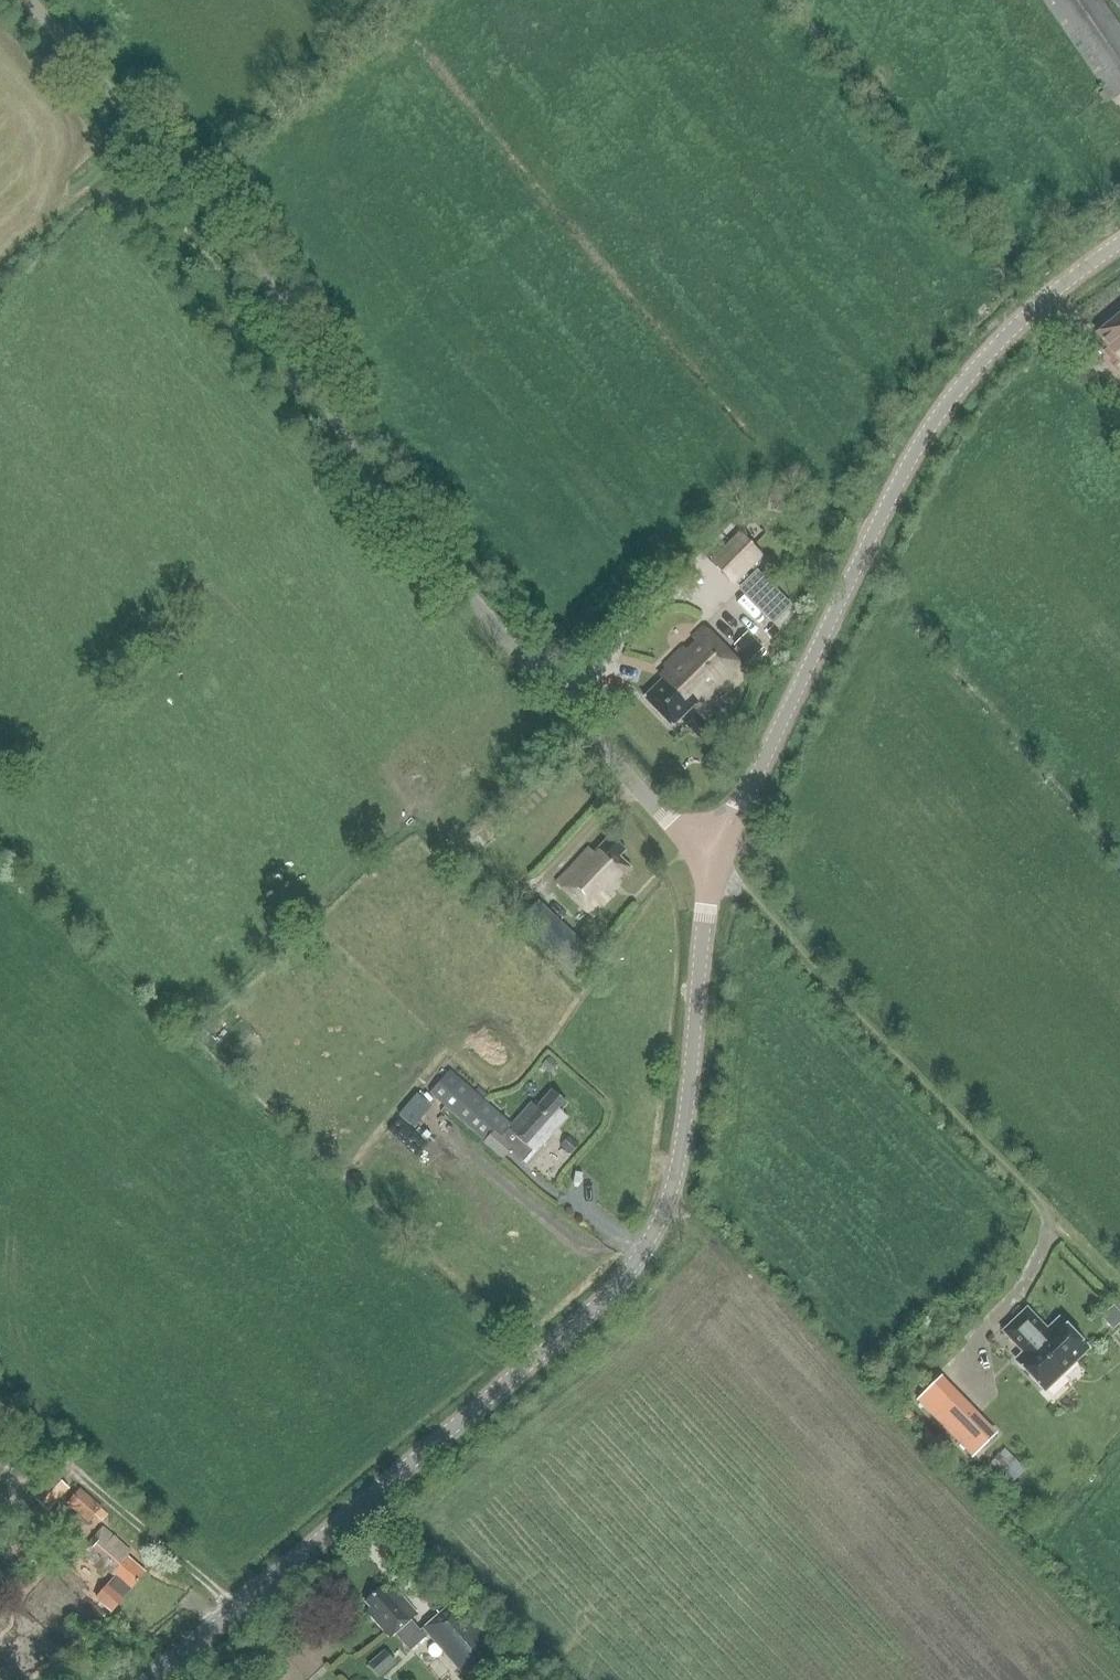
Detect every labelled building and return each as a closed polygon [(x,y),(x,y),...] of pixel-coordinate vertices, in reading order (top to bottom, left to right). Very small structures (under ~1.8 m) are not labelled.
[(1102,0),(1041,0),(1103,91),(1098,94),(1104,104),(1119,93),(1119,26),(1102,0)] [(1096,333),(1118,360),(1112,365),(1119,375),(1119,313),(1096,333)] [(733,586),(763,557),(737,531),(707,561),(733,586)] [(775,623),(792,607),(758,572),(741,589),(775,623)] [(721,689),(743,667),(703,627),(692,638),(697,643),(687,652),(683,647),(663,666),(669,672),(644,698),(671,726),(697,700),(703,706),(710,699),(707,696),(717,685),(721,689)] [(695,715),(686,724),(698,737),(707,728),(695,715)] [(554,774),(562,782),(571,773),(563,765),(554,774)] [(557,882),(592,915),(591,915),(592,916),(614,892),(612,890),(632,868),(619,855),(626,849),(610,834),(593,852),(589,848),(556,882),(557,882)] [(571,972),(590,951),(537,903),(518,923),(571,972)] [(531,1103),(511,1125),(504,1119),(485,1102),(472,1090),(452,1113),(465,1125),(484,1141),(483,1142),(502,1159),(510,1151),(525,1164),(535,1153),(567,1117),(560,1111),(566,1103),(551,1090),(536,1107),(531,1103)] [(560,1144),(570,1153),(579,1144),(569,1135),(560,1144)] [(1113,1306),(1101,1317),(1112,1328),(1119,1321),(1119,1314),(1113,1306)] [(1041,1325),(1026,1309),(1003,1331),(1024,1354),(1016,1362),(1042,1389),(1086,1347),(1060,1320),(1046,1333),(1039,1326),(1041,1325)] [(997,1433),(940,1376),(916,1399),(973,1457),(997,1433)] [(0,1447),(0,1471),(2,1473),(14,1460),(0,1447)] [(101,1507),(80,1488),(79,1489),(73,1484),(69,1488),(53,1473),(32,1497),(48,1511),(62,1496),(67,1501),(65,1503),(87,1522),(101,1507)] [(129,1589),(144,1573),(125,1556),(128,1552),(103,1530),(81,1554),(103,1574),(106,1570),(115,1577),(108,1585),(107,1584),(95,1598),(109,1611),(122,1598),(120,1596),(128,1588),(129,1589)] [(389,1638),(394,1634),(408,1650),(427,1634),(462,1674),(495,1644),(455,1598),(419,1630),(410,1620),(417,1614),(392,1586),(385,1593),(380,1587),(364,1601),(369,1607),(365,1610),(389,1638)] [(368,1663),(378,1676),(395,1662),(384,1649),(368,1663)]
